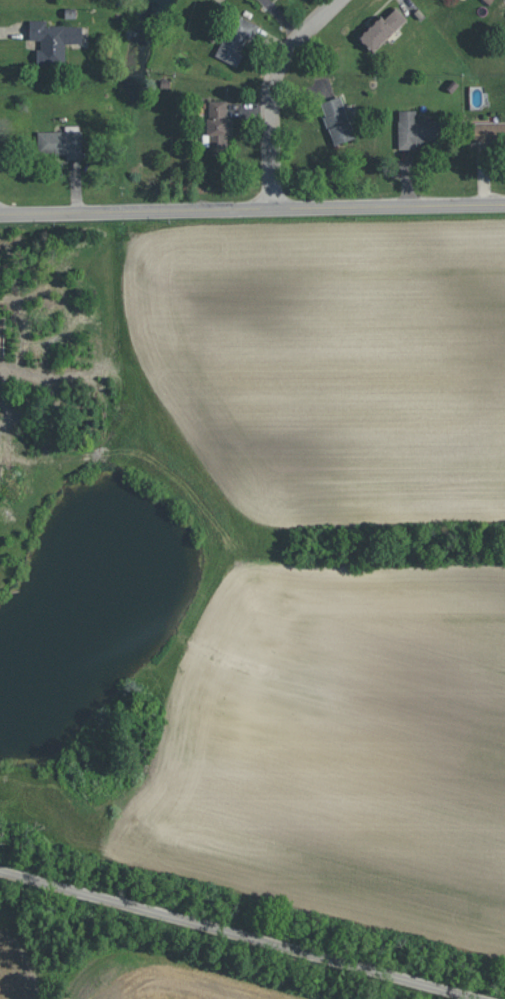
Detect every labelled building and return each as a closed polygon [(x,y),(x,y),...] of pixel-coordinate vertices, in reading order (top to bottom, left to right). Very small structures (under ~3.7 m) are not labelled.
[(373,52),(407,19),(396,8),(384,18),(381,15),(358,37),(373,52)] [(239,67),(258,24),(234,14),(216,56),(239,67)] [(36,65),(65,65),(65,43),(82,43),(82,25),(47,25),(47,19),(30,19),(29,40),(40,40),(40,48),(37,48),(36,65)] [(321,101),(333,145),(354,139),(342,95),(321,101)] [(229,100),(207,100),(207,148),(228,148),(228,140),(229,140),(229,100)] [(398,110),(398,147),(440,147),(439,119),(417,120),(416,110),(398,110)] [(475,160),(495,159),(493,122),(474,122),(475,160)] [(65,131),(37,131),(37,154),(67,154),(67,159),(82,159),(82,125),(65,125),(65,131)]
